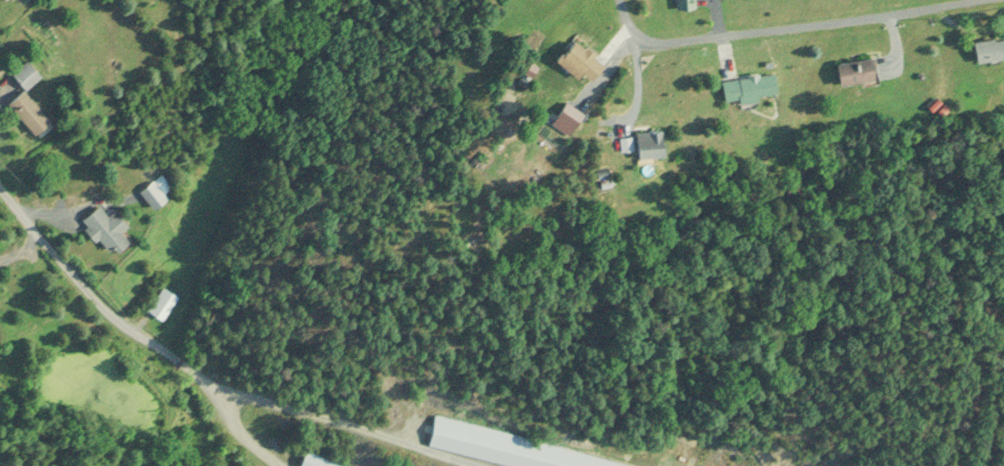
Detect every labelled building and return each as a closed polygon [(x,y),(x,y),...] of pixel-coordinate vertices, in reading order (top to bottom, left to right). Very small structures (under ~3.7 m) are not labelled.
[(972,61),(1003,56),(1000,36),(969,41),(972,61)] [(574,78),(579,72),(588,79),(601,63),(571,38),(553,60),(574,78)] [(832,61),(835,83),(870,79),(867,56),(832,61)] [(27,80),(34,76),(29,64),(17,69),(20,78),(17,79),(19,84),(27,81),(27,80)] [(719,77),(721,101),(774,97),(772,73),(719,77)] [(3,101),(33,138),(49,125),(20,88),(3,101)] [(580,114),(564,103),(549,123),(565,135),(580,114)] [(660,156),(660,131),(632,131),(632,156),(660,156)] [(168,188),(156,173),(134,191),(147,206),(168,188)] [(123,240),(116,230),(124,225),(113,209),(103,216),(96,206),(77,218),(102,254),(123,240)] [(175,297),(161,287),(145,311),(159,321),(175,297)] [(422,448),(501,465),(633,465),(429,418),(422,448)] [(304,450),(295,465),(334,465),(304,450)]
